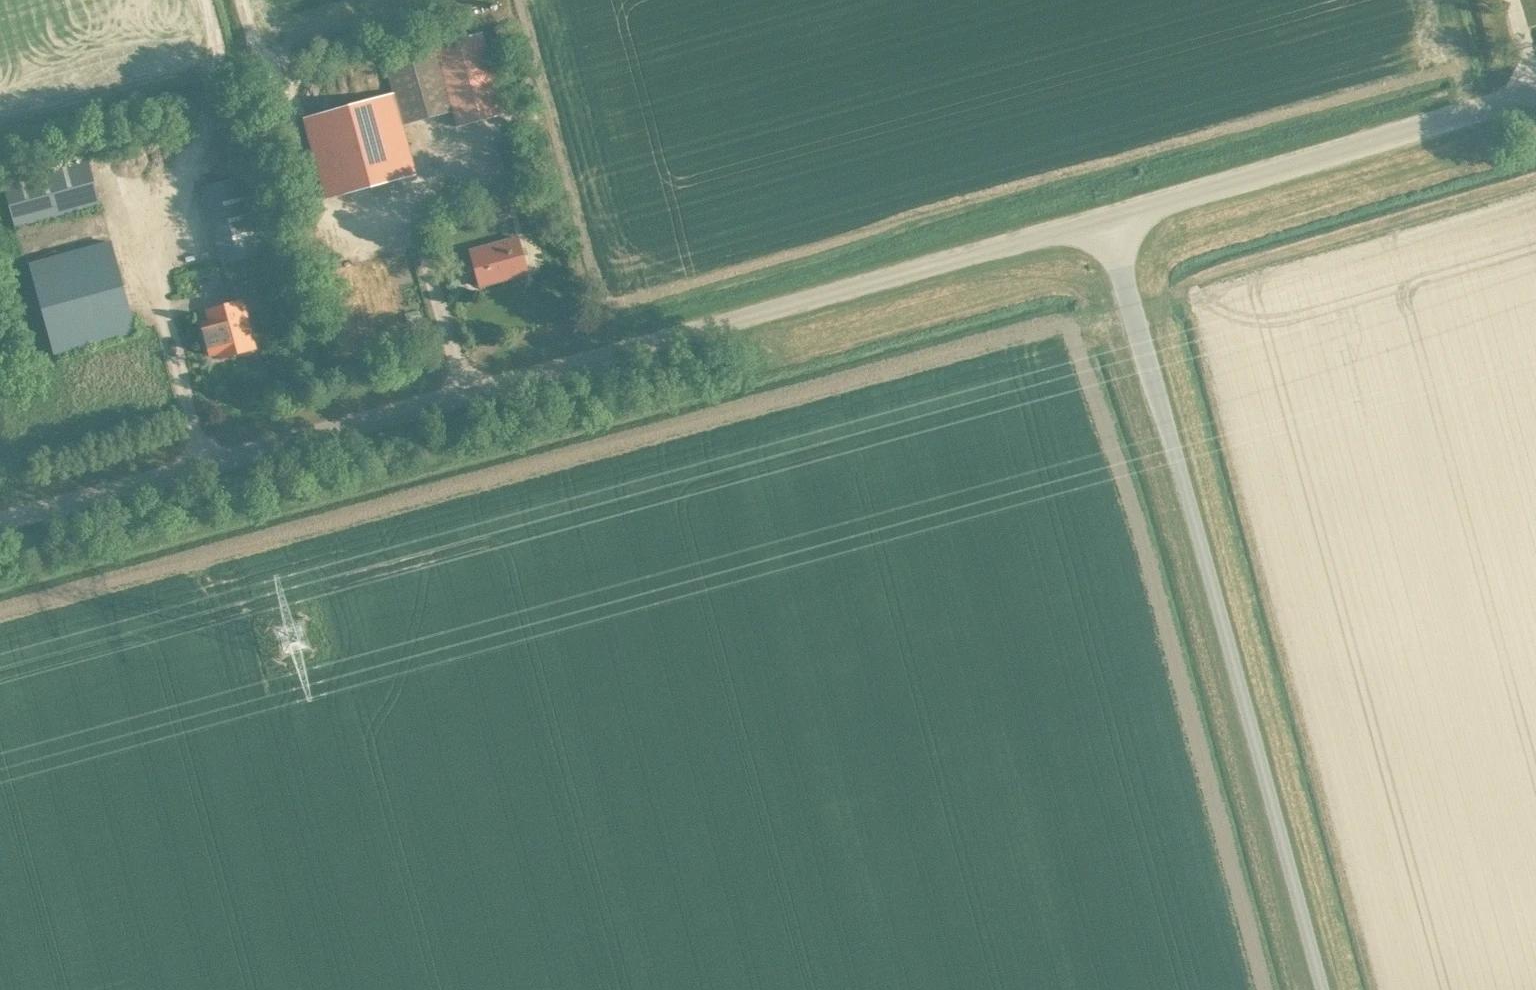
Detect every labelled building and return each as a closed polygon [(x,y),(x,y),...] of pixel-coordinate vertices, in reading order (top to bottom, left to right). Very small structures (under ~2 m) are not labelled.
[(432,43),(450,108),(454,123),(500,111),(478,30),(432,43)] [(432,43),(381,57),(390,90),(398,122),(450,108),(432,43)] [(412,170),(398,122),(390,90),(300,115),(323,195),(412,170)] [(1526,125),(1530,138),(1535,136),(1535,123),(1526,125)] [(13,223),(96,200),(84,157),(1,180),(13,223)] [(219,261),(266,248),(245,170),(198,183),(219,261)] [(477,283),(524,270),(514,234),(467,247),(477,283)] [(51,350),(132,328),(107,238),(27,261),(51,350)] [(216,354),(252,344),(239,297),(251,294),(246,276),(218,284),(223,301),(203,307),(207,320),(194,324),(202,352),(214,349),(216,354)]
